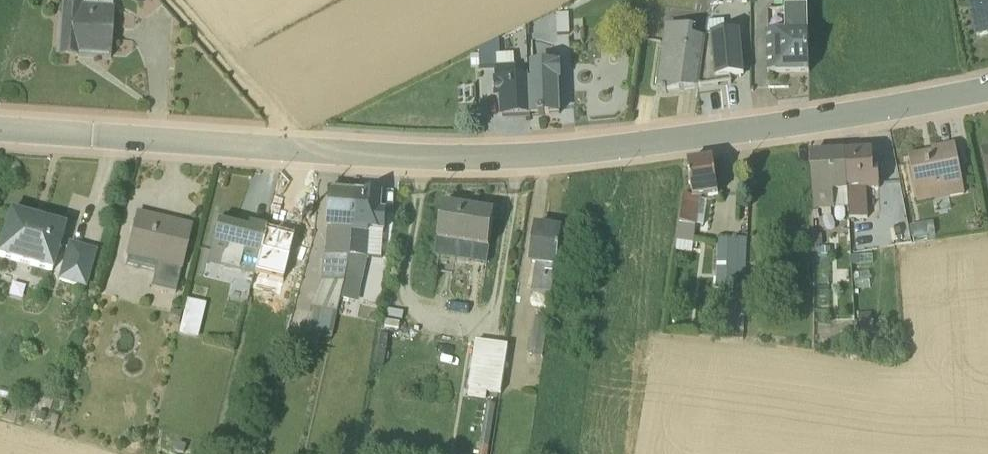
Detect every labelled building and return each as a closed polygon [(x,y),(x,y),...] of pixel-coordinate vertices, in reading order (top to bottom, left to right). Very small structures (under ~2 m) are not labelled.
[(77,55),(77,49),(88,50),(88,54),(107,55),(107,60),(109,60),(113,9),(112,9),(112,0),(80,0),(80,7),(61,5),(59,54),(77,55)] [(987,35),(987,0),(969,0),(976,37),(987,35)] [(765,35),(768,75),(808,74),(807,10),(785,10),(785,32),(774,32),(774,34),(765,35)] [(698,89),(730,85),(730,79),(740,78),(736,35),(725,36),(724,22),(707,23),(705,38),(704,41),(698,89)] [(663,93),(664,94),(667,93),(698,89),(704,41),(693,39),(694,31),(665,27),(657,89),(662,90),(663,93)] [(503,118),(529,116),(528,79),(517,79),(517,68),(515,67),(513,31),(478,48),(480,69),(491,69),(491,70),(495,70),(496,98),(502,98),(503,118)] [(528,82),(529,116),(538,116),(539,117),(542,117),(545,116),(559,115),(560,84),(561,84),(561,65),(529,66),(530,82),(528,82)] [(908,158),(917,205),(964,196),(955,145),(931,149),(931,153),(908,158)] [(874,168),(872,152),(844,154),(849,221),(868,220),(867,205),(869,205),(868,191),(880,191),(878,169),(878,168),(874,168)] [(810,156),(814,212),(834,211),(834,210),(848,209),(844,154),(810,156)] [(677,242),(693,244),(696,227),(697,227),(703,227),(706,201),(700,200),(718,197),(712,162),(688,165),(692,198),(683,198),(677,242)] [(352,234),(355,194),(328,192),(322,230),(325,230),(323,254),(322,254),(320,284),(309,306),(304,331),(301,331),(298,344),(317,348),(319,338),(330,340),(339,299),(352,234)] [(339,299),(357,303),(367,258),(369,232),(385,233),(386,211),(382,211),(381,196),(355,194),(352,234),(339,299)] [(443,206),(435,258),(484,265),(494,214),(443,206)] [(0,241),(0,260),(52,275),(65,228),(9,212),(0,241)] [(150,288),(174,294),(180,271),(181,271),(192,226),(136,212),(125,258),(127,258),(125,265),(154,272),(150,288)] [(217,220),(206,266),(252,277),(264,230),(248,226),(246,232),(234,229),(235,225),(217,220)] [(933,224),(910,228),(912,239),(935,235),(933,224)] [(561,232),(536,228),(529,266),(535,267),(532,293),(551,296),(561,232)] [(740,275),(742,239),(736,239),(736,240),(717,241),(717,291),(735,291),(736,275),(740,275)] [(96,252),(68,243),(57,282),(85,290),(96,252)] [(182,336),(200,338),(205,302),(187,300),(182,336)] [(543,354),(549,318),(536,316),(529,351),(543,354)] [(474,343),(471,396),(504,398),(507,345),(474,343)]
